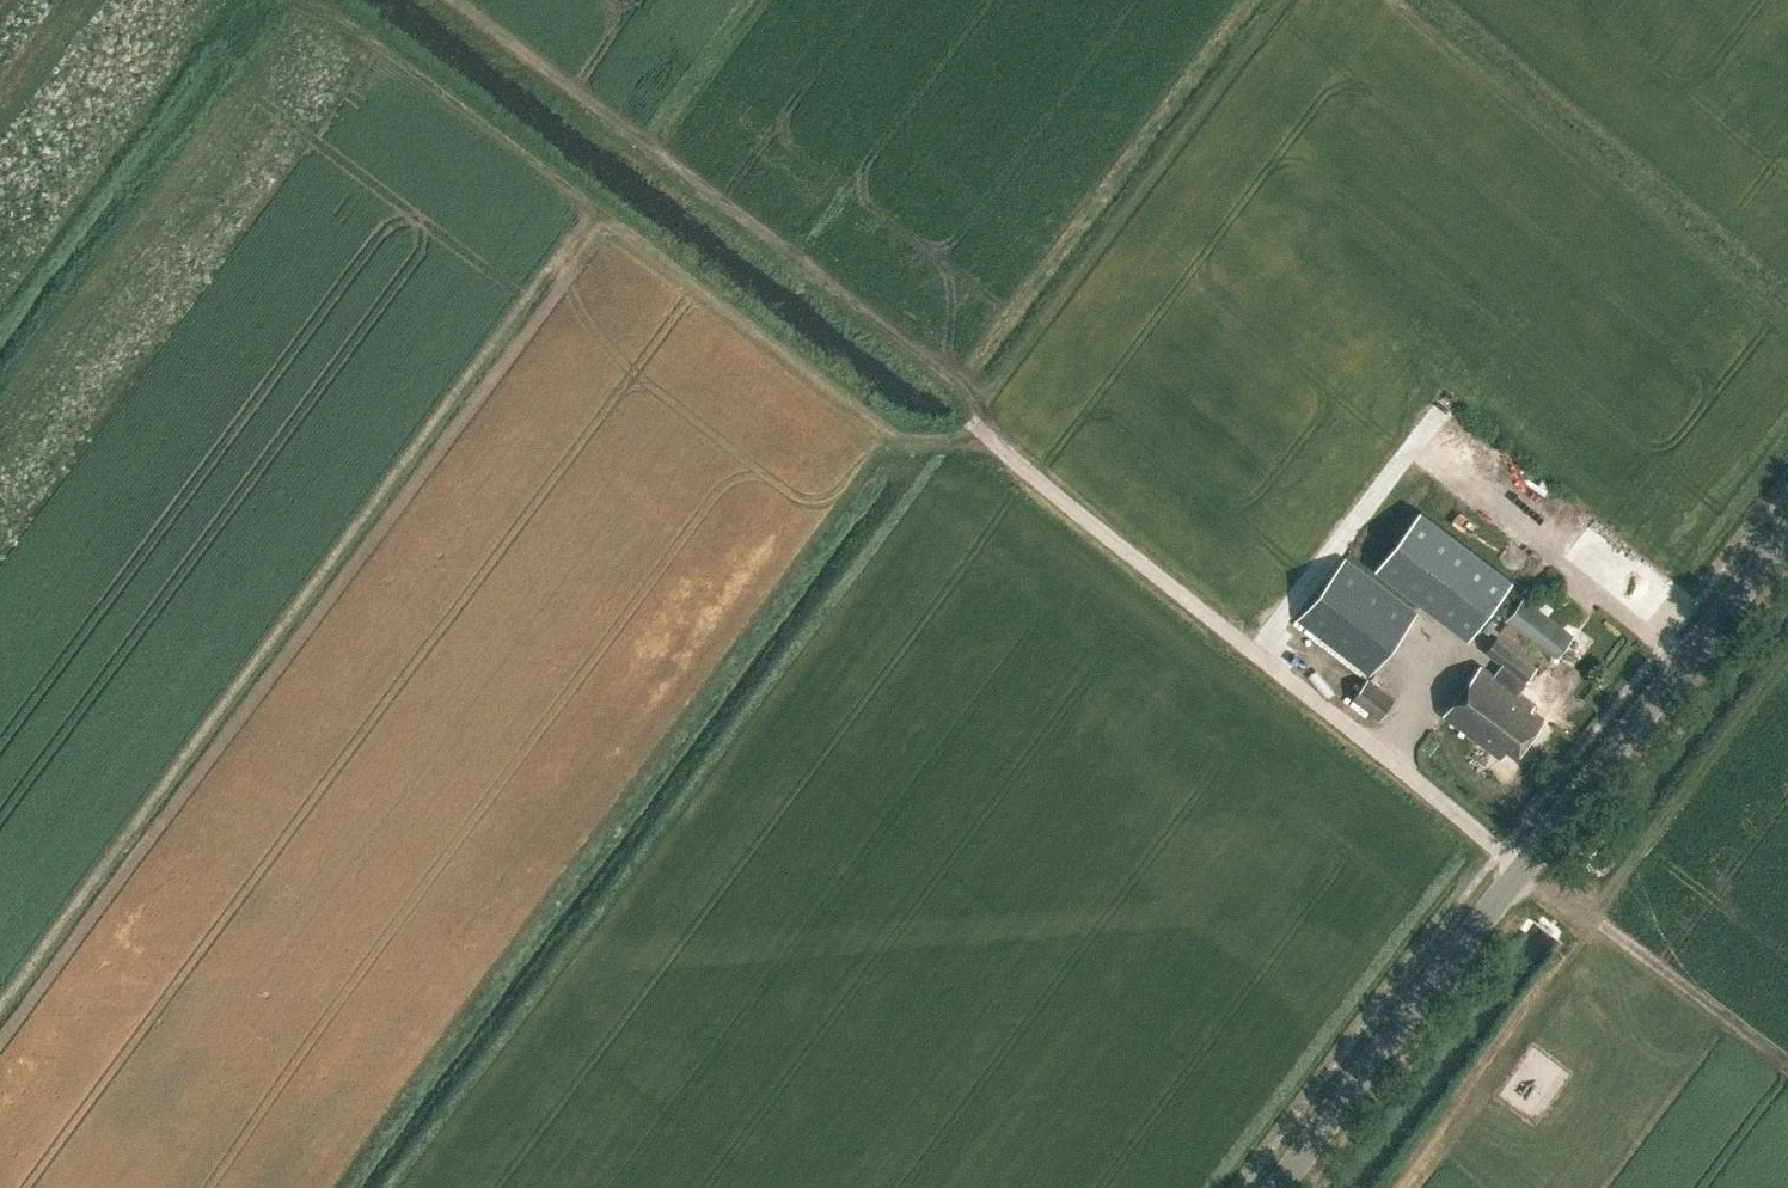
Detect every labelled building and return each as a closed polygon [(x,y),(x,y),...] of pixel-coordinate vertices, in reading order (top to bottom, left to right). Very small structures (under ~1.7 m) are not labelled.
[(1420,509),(1375,568),(1468,638),(1495,603),(1503,591),(1512,580),(1420,509)] [(1418,612),(1346,557),(1296,621),(1369,676),(1418,612)] [(1524,600),(1520,605),(1512,616),(1509,619),(1553,652),(1568,633),(1524,600)] [(1564,652),(1585,660),(1596,630),(1576,622),(1564,652)] [(1483,665),(1444,717),(1501,760),(1508,750),(1516,757),(1545,719),(1531,709),(1535,704),(1520,692),(1528,681),(1527,680),(1537,666),(1497,636),(1486,650),(1504,664),(1496,675),(1483,665)] [(1401,654),(1386,671),(1405,687),(1420,670),(1401,654)] [(1352,698),(1380,718),(1395,699),(1367,678),(1352,698)]
